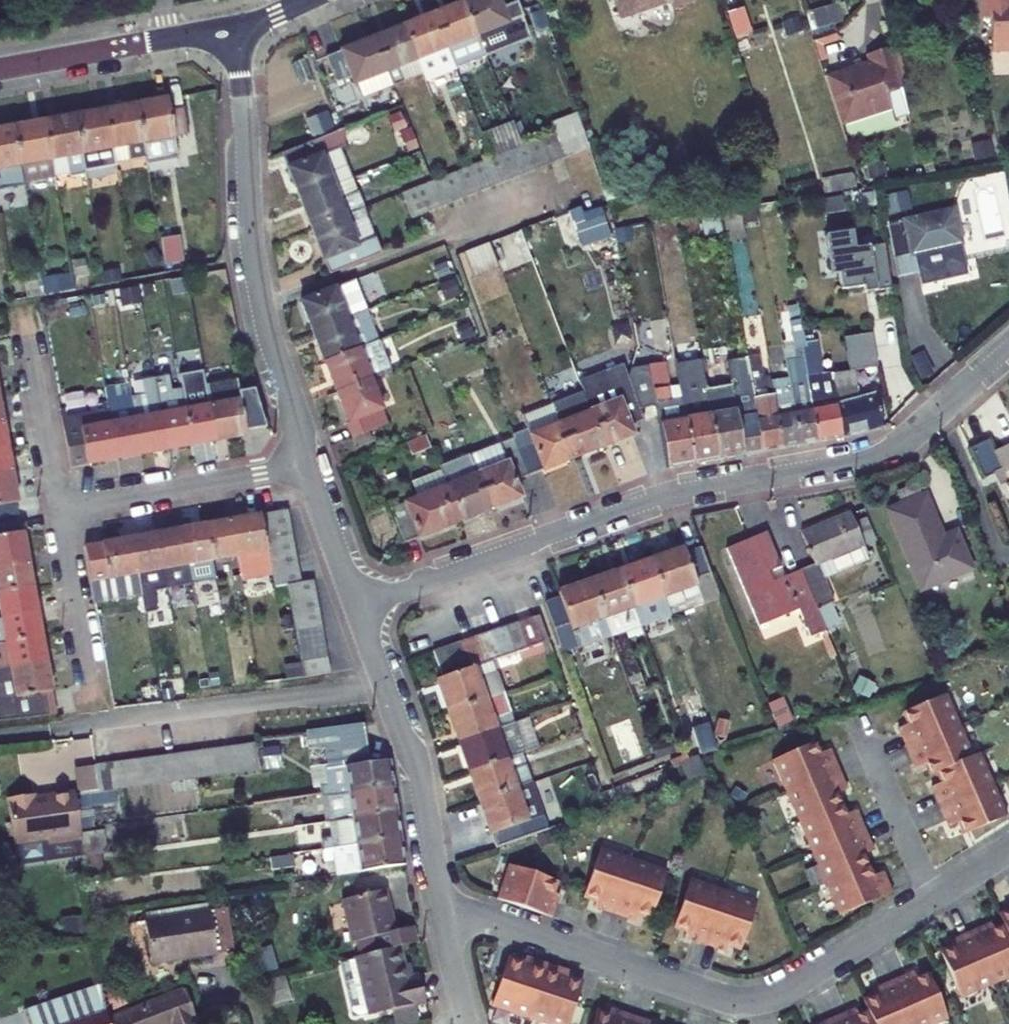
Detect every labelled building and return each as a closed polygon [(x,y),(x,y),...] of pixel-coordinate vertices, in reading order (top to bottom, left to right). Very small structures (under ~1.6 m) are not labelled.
[(515,0),(468,0),(463,2),(477,36),(510,22),(510,21),(522,17),(518,6),(517,6),(515,0)] [(620,18),(670,2),(673,9),(695,1),(694,0),(613,0),(620,18)] [(983,19),(991,19),(992,52),(1008,51),(1008,0),(982,0),(983,19)] [(455,69),(486,57),(477,36),(463,2),(433,14),(455,69)] [(727,14),(735,38),(751,32),(743,9),(727,14)] [(423,74),(426,80),(455,69),(433,14),(404,26),(423,74)] [(783,27),(786,35),(801,30),(798,22),(783,27)] [(387,71),(394,87),(423,74),(404,26),(374,38),(387,71)] [(743,55),(772,46),(768,34),(739,43),(743,55)] [(350,77),(353,85),(387,71),(374,38),(325,57),(335,83),(350,77)] [(868,63),(824,76),(841,126),(892,111),(887,94),(903,89),(892,48),(865,56),(868,63)] [(182,106),(168,110),(166,98),(135,104),(144,159),(145,164),(177,158),(174,136),(187,133),(182,106)] [(135,104),(103,110),(113,164),(144,159),(135,104)] [(83,173),(114,167),(113,164),(103,110),(73,116),(83,173)] [(387,116),(394,131),(408,126),(402,110),(387,116)] [(359,123),(355,114),(339,121),(343,130),(346,128),(359,123)] [(68,177),(83,174),(83,173),(73,116),(42,121),(52,178),(68,174),(68,177)] [(11,127),(21,184),(52,178),(42,121),(11,127)] [(332,121),(314,128),(317,138),(335,131),(332,121)] [(481,134),(491,157),(497,154),(511,149),(522,145),(512,121),(481,134)] [(24,198),(21,184),(11,127),(0,129),(0,203),(24,198)] [(343,130),(282,154),(299,199),(352,178),(339,147),(346,144),(346,128),(343,130)] [(407,150),(416,146),(410,130),(400,134),(407,150)] [(540,138),(549,163),(564,157),(555,132),(540,138)] [(526,143),(535,168),(549,163),(540,138),(526,143)] [(511,149),(521,173),(535,168),(526,143),(522,145),(511,149)] [(497,154),(507,179),(521,173),(511,149),(497,154)] [(482,161),(493,185),(507,179),(497,154),(491,157),(482,161)] [(469,166),(479,190),(493,185),(482,161),(469,166)] [(454,172),(464,196),(479,190),(469,166),(461,169),(454,172)] [(440,177),(450,202),(464,196),(454,172),(440,177)] [(825,193),(856,188),(854,174),(822,179),(825,193)] [(425,183),(436,207),(450,202),(440,177),(432,181),(425,183)] [(352,178),(299,199),(311,229),(364,208),(352,178)] [(401,193),(411,217),(436,207),(425,183),(401,193)] [(26,209),(24,198),(0,203),(0,214),(26,209)] [(364,208),(311,229),(330,274),(382,253),(364,208)] [(592,243),(610,236),(601,208),(583,214),(592,243)] [(740,208),(723,211),(728,237),(745,234),(740,208)] [(968,268),(962,244),(955,210),(888,225),(893,258),(896,271),(918,266),(921,279),(968,268)] [(684,235),(700,232),(697,217),(681,221),(684,235)] [(620,243),(635,241),(632,227),(618,230),(620,243)] [(836,253),(841,289),(863,286),(864,292),(892,289),(885,244),(856,248),(853,231),(826,234),(829,254),(836,253)] [(182,262),(179,238),(160,239),(164,265),(182,262)] [(489,242),(465,252),(474,276),(498,266),(489,242)] [(663,250),(665,260),(680,257),(678,247),(663,250)] [(160,261),(154,252),(146,257),(151,266),(160,261)] [(83,286),(79,264),(69,266),(73,288),(83,286)] [(106,280),(120,278),(118,268),(104,271),(106,280)] [(445,299),(460,293),(455,279),(440,285),(445,299)] [(313,332),(367,311),(355,280),(301,302),(313,332)] [(686,344),(676,289),(665,290),(675,346),(686,344)] [(788,368),(790,378),(802,443),(819,440),(804,359),(804,357),(802,348),(807,348),(806,341),(805,338),(802,321),(799,303),(787,305),(789,321),(792,321),(797,349),(799,359),(787,360),(788,368)] [(654,344),(647,309),(631,312),(637,348),(654,344)] [(325,361),(379,340),(367,311),(313,332),(325,361)] [(874,329),(848,334),(854,368),(881,363),(874,329)] [(429,350),(438,347),(434,337),(425,341),(429,350)] [(371,379),(392,371),(379,340),(325,361),(337,393),(371,379)] [(817,340),(806,341),(807,348),(802,348),(804,357),(804,359),(819,440),(843,436),(831,373),(823,375),(817,340)] [(754,386),(755,391),(765,450),(783,447),(771,381),(770,376),(764,377),(759,355),(749,357),(750,362),(754,386)] [(676,359),(680,384),(694,463),(719,459),(708,399),(708,394),(705,380),(696,382),(691,357),(676,359)] [(665,362),(649,364),(669,467),(694,463),(680,384),(670,386),(665,362)] [(734,390),(735,394),(745,453),(765,450),(755,391),(754,386),(750,362),(730,366),(734,390)] [(203,370),(205,385),(213,384),(211,369),(203,370)] [(194,371),(197,387),(205,385),(203,370),(194,371)] [(855,370),(831,373),(843,436),(884,427),(875,393),(860,396),(855,370)] [(159,414),(165,450),(190,445),(184,409),(181,388),(170,390),(168,377),(153,379),(156,394),(159,414)] [(790,378),(771,381),(783,447),(802,443),(790,378)] [(145,380),(147,395),(156,394),(153,379),(145,380)] [(368,432),(388,424),(383,411),(371,379),(337,393),(358,445),(371,440),(368,432)] [(620,400),(612,379),(583,391),(604,446),(635,434),(631,425),(646,420),(635,393),(620,400)] [(115,401),(113,387),(103,388),(106,402),(115,401)] [(708,399),(735,394),(734,390),(708,394),(708,399)] [(553,402),(575,458),(604,446),(583,391),(553,402)] [(708,399),(719,459),(745,453),(735,394),(708,399)] [(110,423),(116,458),(141,454),(135,418),(131,398),(115,401),(106,402),(110,423)] [(208,405),(214,440),(245,435),(238,399),(208,405)] [(60,421),(69,467),(116,458),(110,423),(106,402),(88,406),(89,415),(65,420),(60,421)] [(515,438),(530,475),(575,458),(553,402),(523,415),(528,428),(513,434),(515,438)] [(184,409),(190,445),(214,440),(208,405),(184,409)] [(135,418),(141,454),(165,450),(159,414),(135,418)] [(414,453),(430,447),(425,436),(410,443),(414,453)] [(522,497),(516,481),(530,475),(515,438),(470,455),(492,509),(522,497)] [(996,453),(989,438),(969,448),(982,475),(985,479),(994,474),(1005,498),(1008,497),(1008,447),(996,453)] [(0,448),(0,473),(11,471),(6,446),(0,448)] [(442,470),(462,521),(492,509),(470,455),(440,466),(442,470)] [(391,509),(404,544),(462,521),(442,470),(412,482),(419,498),(391,509)] [(0,473),(0,516),(17,513),(15,501),(16,501),(11,471),(0,473)] [(974,569),(957,531),(945,536),(926,494),(888,510),(922,591),(974,569)] [(287,510),(259,515),(263,530),(289,525),(287,510)] [(851,512),(802,533),(814,563),(801,569),(825,629),(838,624),(830,605),(832,604),(821,578),(816,567),(830,561),(835,573),(868,559),(863,547),(876,541),(865,516),(855,521),(851,512)] [(229,520),(236,555),(266,550),(259,515),(229,520)] [(27,562),(19,520),(0,523),(0,567),(27,562)] [(205,524),(211,560),(236,555),(229,520),(205,524)] [(180,529),(186,564),(211,560),(205,524),(180,529)] [(289,525),(263,530),(265,545),(292,540),(289,525)] [(155,533),(162,569),(186,564),(180,529),(155,533)] [(727,547),(762,625),(799,609),(810,637),(826,631),(825,629),(801,569),(774,581),(770,570),(782,565),(767,530),(755,535),(727,547)] [(130,538),(137,574),(162,569),(155,533),(130,538)] [(100,543),(107,579),(137,574),(130,538),(100,543)] [(292,540),(265,545),(266,550),(268,558),(295,554),(292,540)] [(702,547),(686,553),(684,548),(651,559),(664,595),(697,583),(704,601),(720,595),(702,547)] [(295,554),(268,558),(270,573),(297,568),(295,554)] [(651,559),(622,570),(640,621),(669,610),(666,600),(664,595),(651,559)] [(830,561),(816,567),(821,578),(835,573),(830,561)] [(0,567),(0,593),(32,587),(27,562),(0,567)] [(297,568),(270,573),(274,589),(286,587),(300,583),(300,582),(297,568)] [(612,636),(642,626),(640,621),(622,570),(592,580),(606,617),(612,636)] [(240,576),(242,590),(251,589),(248,574),(240,576)] [(232,577),(235,592),(242,590),(240,576),(232,577)] [(300,582),(300,583),(286,587),(288,601),(316,597),(313,580),(300,582)] [(580,648),(612,636),(606,617),(592,580),(560,591),(561,596),(546,601),(555,627),(571,621),(580,645),(580,648)] [(190,585),(193,599),(201,598),(198,583),(190,585)] [(182,586),(185,601),(193,599),(190,585),(182,586)] [(37,612),(32,587),(0,593),(0,618),(37,612)] [(140,594),(143,608),(152,607),(149,592),(140,594)] [(133,595),(135,610),(143,608),(140,594),(133,595)] [(316,597),(288,601),(291,616),(318,612),(316,597)] [(673,621),(679,619),(671,598),(666,600),(669,610),(673,621)] [(0,618),(0,643),(41,636),(37,612),(0,618)] [(318,612),(291,616),(294,631),(321,626),(318,612)] [(548,653),(554,651),(541,614),(535,616),(544,642),(548,653)] [(529,648),(544,642),(535,616),(519,621),(529,648)] [(518,651),(529,648),(519,621),(505,626),(514,652),(518,651)] [(321,626),(294,631),(297,646),(324,641),(321,626)] [(501,657),(514,652),(505,626),(491,631),(501,657)] [(486,662),(501,657),(491,631),(477,636),(486,662)] [(115,645),(127,642),(125,632),(113,635),(115,645)] [(0,643),(0,669),(45,660),(41,636),(0,643)] [(472,667),(486,662),(477,636),(463,640),(472,667)] [(629,683),(643,678),(628,636),(614,641),(629,683)] [(458,671),(472,667),(463,640),(449,645),(458,671)] [(324,641),(297,646),(300,661),(326,656),(324,641)] [(518,651),(522,662),(548,653),(544,642),(529,648),(518,651)] [(442,677),(458,671),(449,645),(433,651),(442,677)] [(501,677),(524,669),(522,662),(518,651),(514,652),(501,657),(486,662),(472,667),(458,671),(442,677),(438,678),(449,712),(506,692),(501,677)] [(326,656),(300,661),(303,677),(330,672),(326,656)] [(1,721),(47,712),(43,692),(51,690),(45,660),(0,669),(0,714),(1,721)] [(633,695),(647,691),(643,678),(629,683),(633,695)] [(855,689),(868,696),(873,686),(860,680),(855,689)] [(459,740),(515,721),(506,692),(449,712),(459,740)] [(935,774),(936,773),(941,771),(943,776),(983,759),(981,754),(975,757),(961,726),(947,695),(907,712),(912,723),(907,725),(899,729),(907,749),(916,768),(924,764),(929,762),(935,774)] [(902,715),(907,725),(912,723),(907,712),(902,715)] [(538,747),(528,717),(515,721),(459,740),(469,770),(507,757),(538,747)] [(309,749),(325,748),(327,761),(368,756),(364,724),(306,731),(309,749)] [(658,756),(671,752),(666,742),(654,747),(658,756)] [(817,742),(813,744),(818,755),(822,754),(817,742)] [(111,764),(114,791),(259,771),(255,744),(111,764)] [(773,762),(787,792),(800,823),(805,835),(845,818),(840,807),(835,795),(839,793),(848,789),(840,769),(831,750),(822,754),(818,755),(813,744),(773,762)] [(687,752),(670,758),(672,763),(689,757),(687,752)] [(368,756),(327,761),(328,769),(369,764),(368,756)] [(525,764),(512,769),(507,757),(469,770),(480,799),(532,781),(525,764)] [(683,763),(689,779),(704,774),(698,758),(690,761),(683,763)] [(959,824),(963,822),(968,833),(1008,815),(994,784),(983,759),(943,776),(946,783),(941,784),(933,788),(941,808),(947,821),(950,827),(959,824)] [(328,787),(319,788),(320,798),(393,788),(389,761),(369,764),(328,769),(325,770),(328,787)] [(935,774),(929,762),(924,764),(929,777),(935,774)] [(97,766),(101,792),(114,791),(111,764),(97,766)] [(74,769),(77,796),(101,792),(97,766),(74,769)] [(543,812),(532,781),(480,799),(491,832),(543,812)] [(320,798),(324,823),(329,823),(397,815),(393,788),(320,798)] [(80,830),(76,803),(75,796),(75,793),(32,799),(32,795),(6,799),(15,864),(83,855),(81,841),(80,830)] [(840,807),(844,804),(839,793),(835,795),(840,807)] [(845,818),(849,816),(844,804),(840,807),(845,818)] [(549,828),(547,821),(543,812),(491,832),(496,847),(549,828)] [(805,835),(814,854),(827,884),(841,916),(893,893),(885,873),(875,877),(871,879),(866,868),(861,856),(866,855),(875,851),(867,832),(858,812),(849,816),(845,818),(805,835)] [(321,840),(323,850),(323,851),(401,841),(397,815),(329,823),(332,838),(321,840)] [(559,825),(557,817),(547,821),(549,828),(559,825)] [(964,835),(968,833),(963,822),(959,824),(964,835)] [(106,853),(103,831),(82,834),(84,856),(101,854),(106,853)] [(324,863),(328,862),(329,876),(404,864),(401,841),(323,851),(324,863)] [(653,916),(668,871),(635,860),(602,849),(586,893),(599,898),(597,903),(595,908),(616,915),(638,922),(640,917),(641,912),(653,916)] [(293,855),(270,857),(272,869),(295,866),(293,855)] [(866,855),(861,856),(866,868),(870,866),(866,855)] [(101,859),(85,861),(88,881),(104,879),(101,859)] [(556,894),(550,893),(554,881),(510,866),(499,900),(554,917),(561,896),(556,894)] [(870,866),(866,868),(871,879),(875,877),(870,866)] [(744,946),(759,902),(726,891),(692,880),(678,924),(689,928),(687,933),(685,938),(707,946),(728,953),(730,947),(732,942),(744,946)] [(554,881),(550,893),(556,894),(560,883),(554,881)] [(356,941),(359,955),(399,946),(417,941),(414,927),(396,931),(385,890),(341,900),(351,943),(356,941)] [(584,899),(597,903),(599,898),(586,893),(584,899)] [(209,904),(143,914),(144,920),(210,911),(209,904)] [(1001,914),(1003,919),(1008,916),(1008,910),(1001,914)] [(210,911),(144,920),(150,964),(216,954),(210,911)] [(653,916),(641,912),(640,917),(651,921),(653,916)] [(1003,919),(1005,923),(1007,929),(995,934),(993,928),(991,924),(971,933),(950,941),(952,946),(955,951),(944,955),(962,999),(994,985),(1008,979),(1008,916),(1003,919)] [(1005,923),(993,928),(995,934),(1007,929),(1005,923)] [(676,929),(687,933),(689,928),(678,924),(676,929)] [(744,946),(732,942),(730,947),(742,951),(744,946)] [(359,955),(355,956),(356,958),(360,979),(345,982),(352,1013),(358,1017),(368,1014),(369,1016),(390,1011),(414,1005),(425,1002),(420,976),(412,978),(407,979),(403,965),(399,946),(359,955)] [(952,946),(942,950),(944,955),(955,951),(952,946)] [(493,1008),(530,1020),(542,1023),(570,1023),(582,987),(570,983),(572,978),(574,972),(549,964),(523,955),(522,961),(520,966),(508,962),(493,1008)] [(508,962),(520,966),(522,961),(510,957),(508,962)] [(356,958),(340,961),(345,982),(360,979),(356,958)] [(403,965),(407,979),(412,978),(409,964),(403,965)] [(949,1019),(931,977),(919,982),(917,977),(915,972),(895,981),(875,989),(877,994),(880,999),(868,1005),(869,1008),(872,1013),(860,1019),(858,1013),(856,1009),(835,1018),(821,1023),(939,1023),(949,1019)] [(928,972),(917,977),(919,982),(931,977),(928,972)] [(570,983),(582,987),(584,982),(572,978),(570,983)] [(287,1001),(282,981),(264,984),(269,1004),(287,1001)] [(106,1021),(105,1018),(100,984),(25,1009),(29,1023),(107,1023),(106,1021)] [(107,1023),(170,1023),(190,1016),(181,991),(106,1021),(107,1023)] [(868,1005),(880,999),(877,994),(865,999),(868,1005)] [(390,1011),(394,1023),(418,1023),(419,1023),(414,1005),(390,1011)] [(860,1019),(872,1013),(869,1008),(858,1013),(860,1019)] [(654,1023),(633,1016),(612,1009),(609,1014),(608,1019),(597,1015),(594,1023),(653,1023),(654,1023)] [(598,1010),(597,1015),(608,1019),(609,1014),(598,1010)]
